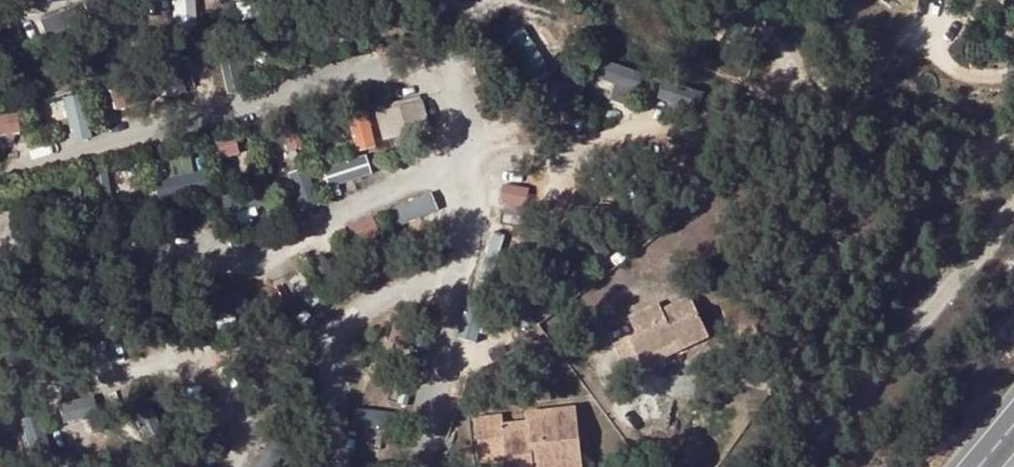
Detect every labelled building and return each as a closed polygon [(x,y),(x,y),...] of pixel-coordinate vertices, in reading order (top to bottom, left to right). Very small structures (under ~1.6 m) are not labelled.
[(177,29),(198,27),(196,0),(175,0),(177,29)] [(27,50),(16,28),(0,37),(0,55),(4,63),(27,50)] [(642,88),(647,70),(606,58),(601,76),(642,88)] [(82,90),(63,96),(76,139),(95,133),(82,90)] [(422,105),(378,118),(383,132),(426,120),(422,105)] [(371,107),(351,110),(356,149),(376,147),(371,107)] [(0,112),(0,133),(24,130),(21,109),(0,112)] [(284,129),(288,148),(303,145),(300,126),(284,129)] [(213,139),(218,158),(242,151),(236,132),(213,139)] [(328,183),(372,177),(369,154),(324,161),(328,183)] [(506,181),(503,210),(527,212),(529,183),(506,181)] [(223,192),(228,214),(263,207),(258,185),(223,192)] [(433,190),(389,206),(398,233),(442,217),(433,190)] [(372,215),(355,222),(364,246),(382,239),(372,215)] [(483,341),(493,299),(471,294),(461,335),(483,341)] [(658,302),(628,316),(637,334),(613,343),(628,376),(643,369),(640,363),(678,346),(681,351),(709,338),(690,296),(661,309),(658,302)] [(678,346),(640,363),(643,369),(681,351),(678,346)] [(83,396),(62,403),(67,419),(88,412),(83,396)] [(502,425),(506,466),(558,466),(557,449),(580,446),(576,408),(525,413),(526,422),(502,425)] [(557,449),(558,466),(583,466),(580,446),(557,449)]
